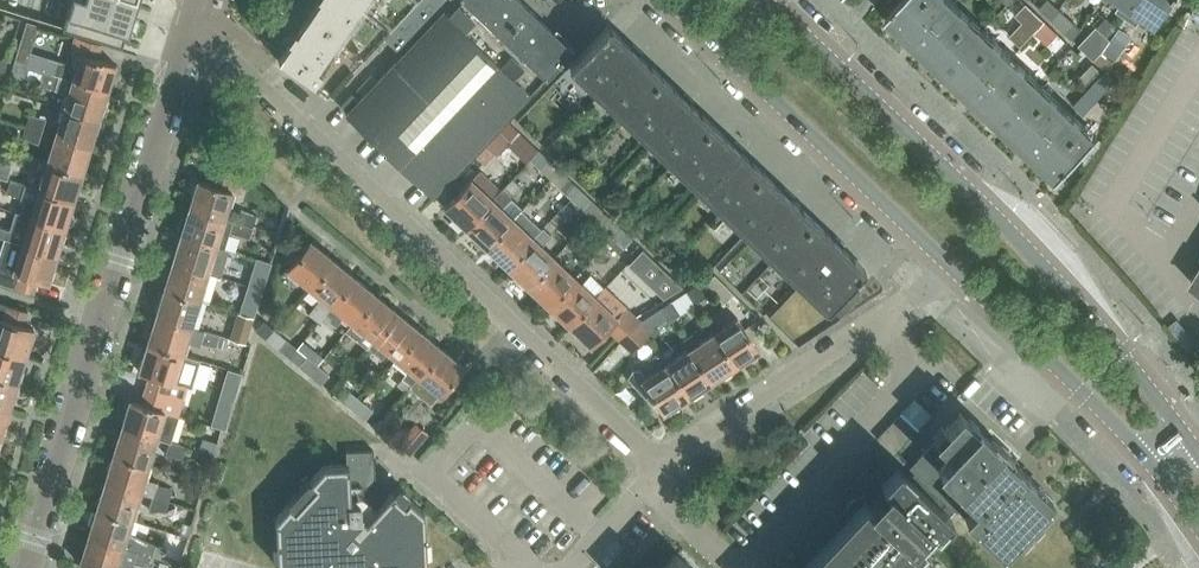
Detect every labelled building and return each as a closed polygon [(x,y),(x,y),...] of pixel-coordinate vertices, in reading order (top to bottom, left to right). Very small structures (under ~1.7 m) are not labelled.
[(70,1),(69,1),(62,25),(121,44),(125,30),(127,31),(131,19),(135,6),(136,3),(137,0),(70,0),(70,1)] [(434,194),(573,48),(568,44),(567,45),(519,0),(325,0),(312,18),(308,15),(278,59),(319,89),(327,97),(328,96),(328,95),(383,37),(402,55),(378,80),(364,96),(359,100),(348,112),(347,113),(347,112),(345,114),(433,197),(434,195),(434,194)] [(944,71),(984,29),(953,0),(903,0),(887,17),(944,71)] [(1040,9),(1050,19),(1058,10),(1048,0),(1040,9)] [(1127,15),(1137,0),(1116,0),(1121,3),(1118,8),(1127,15)] [(1127,15),(1137,21),(1140,17),(1155,27),(1174,1),(1175,0),(1137,0),(1127,15)] [(1058,10),(1050,19),(1060,29),(1069,20),(1058,10)] [(660,76),(650,66),(639,55),(642,52),(632,42),(629,45),(608,25),(570,64),(623,115),(660,76)] [(944,71),(1001,125),(1041,83),(984,29),(944,71)] [(1083,50),(1094,60),(1102,52),(1092,42),(1083,50)] [(1094,60),(1104,70),(1112,61),(1102,52),(1094,60)] [(115,64),(101,59),(81,53),(81,54),(76,68),(47,59),(43,72),(72,81),(106,92),(115,64)] [(44,85),(58,91),(62,78),(47,74),(44,85)] [(660,76),(623,115),(673,162),(709,123),(699,113),(689,104),(692,100),(683,92),(680,95),(660,76)] [(72,81),(64,108),(98,119),(106,92),(72,81)] [(1041,83),(1001,125),(1059,179),(1098,137),(1041,83)] [(64,108),(55,136),(89,146),(98,119),(64,108)] [(27,127),(42,131),(46,119),(31,116),(27,127)] [(709,123),(673,162),(723,210),(760,171),(739,151),(741,148),(732,139),(729,142),(709,123)] [(42,131),(27,127),(24,139),(38,144),(42,131)] [(55,136),(47,163),(81,173),(89,146),(55,136)] [(519,149),(530,159),(538,151),(527,141),(519,149)] [(530,159),(541,170),(549,161),(538,151),(530,159)] [(6,179),(11,165),(0,162),(0,177),(6,179)] [(47,163),(39,190),(73,201),(81,173),(47,163)] [(232,191),(232,192),(237,193),(241,179),(216,171),(212,185),(232,191)] [(723,210),(774,257),(811,219),(790,199),(792,196),(783,188),(780,190),(771,181),(760,171),(723,210)] [(502,189),(492,199),(465,227),(475,236),(472,239),(482,249),(484,246),(486,247),(512,219),(522,208),(510,197),(520,186),(512,178),(502,189)] [(479,187),(471,179),(444,207),(465,227),(492,199),(479,187)] [(579,190),(568,179),(560,188),(571,198),(579,190)] [(198,180),(189,208),(223,219),(232,192),(232,191),(212,185),(198,180)] [(25,186),(10,182),(7,193),(21,199),(25,186)] [(39,190),(30,217),(64,228),(65,226),(69,226),(73,223),(74,219),(73,214),(69,212),(73,201),(39,190)] [(579,190),(571,198),(582,209),(590,200),(579,190)] [(189,208),(181,236),(215,246),(223,219),(189,208)] [(237,223),(251,227),(255,216),(241,210),(237,223)] [(486,247),(506,266),(533,238),(541,230),(520,210),(512,219),(486,247)] [(30,217),(22,244),(56,255),(64,228),(30,217)] [(602,228),(613,238),(621,229),(610,219),(602,228)] [(811,219),(774,257),(827,308),(828,306),(839,316),(859,296),(848,285),(864,268),(862,266),(850,256),(841,247),(843,244),(834,235),(831,238),(822,229),(811,219)] [(533,238),(506,266),(516,275),(513,278),(523,288),(526,285),(527,286),(554,258),(542,246),(551,236),(543,228),(541,230),(533,238)] [(613,238),(623,248),(632,239),(621,229),(613,238)] [(181,236),(172,263),(207,273),(215,246),(181,236)] [(287,269),(309,287),(332,260),(310,241),(287,269)] [(22,244),(14,271),(13,272),(33,278),(47,283),(56,255),(22,244)] [(663,244),(656,253),(662,258),(669,250),(663,244)] [(650,256),(643,249),(632,261),(639,268),(650,256)] [(262,290),(271,262),(257,258),(248,285),(262,290)] [(554,258),(527,286),(547,305),(574,277),(554,258)] [(309,287),(331,305),(354,277),(332,260),(309,287)] [(172,263),(164,290),(198,300),(207,273),(172,263)] [(3,284),(29,292),(33,278),(13,272),(14,271),(7,269),(3,284)] [(694,305),(713,292),(723,302),(733,293),(714,274),(703,282),(686,292),(694,305)] [(574,277),(547,305),(568,325),(595,297),(603,288),(591,276),(582,285),(574,277)] [(331,305),(353,323),(376,295),(354,277),(331,305)] [(164,290),(156,317),(190,328),(198,300),(164,290)] [(353,323),(374,341),(397,313),(376,295),(353,323)] [(595,297),(568,325),(589,345),(606,328),(616,317),(616,316),(595,297)] [(254,317),(258,303),(244,298),(239,312),(254,317)] [(680,314),(675,305),(672,301),(661,308),(668,319),(670,321),(680,314)] [(25,356),(33,328),(24,325),(28,311),(0,303),(0,348),(25,356)] [(617,317),(606,328),(616,338),(636,317),(626,307),(616,317),(617,317)] [(641,322),(650,331),(668,319),(661,308),(641,322)] [(374,341),(396,359),(419,331),(397,313),(374,341)] [(252,318),(238,314),(231,339),(244,343),(252,318)] [(203,332),(190,328),(156,317),(147,344),(181,355),(186,341),(199,346),(199,344),(203,332)] [(737,317),(713,333),(734,366),(743,359),(745,361),(755,355),(754,353),(758,350),(737,317)] [(256,330),(267,339),(274,330),(263,321),(256,330)] [(621,342),(631,352),(651,331),(650,331),(641,322),(640,321),(621,342)] [(267,339),(278,349),(285,340),(274,330),(267,339)] [(396,359),(418,377),(441,349),(419,331),(396,359)] [(203,332),(199,344),(200,345),(214,347),(218,336),(203,332)] [(713,333),(689,349),(710,381),(720,375),(721,376),(732,369),(731,368),(734,366),(713,333)] [(181,355),(147,344),(139,372),(150,376),(173,383),(173,382),(181,355)] [(16,383),(25,356),(0,348),(0,378),(16,383)] [(441,349),(418,377),(408,388),(431,406),(463,367),(441,349)] [(689,349),(666,364),(687,397),(689,395),(690,397),(701,390),(700,388),(710,381),(689,349)] [(632,370),(627,378),(645,398),(651,394),(663,412),(666,410),(667,412),(677,405),(676,404),(687,397),(666,364),(658,352),(648,359),(656,370),(645,377),(640,370),(632,370)] [(299,365),(310,375),(318,366),(306,357),(299,365)] [(310,375),(322,384),(329,375),(318,366),(310,375)] [(242,374),(228,370),(212,424),(225,428),(242,374)] [(150,376),(142,404),(164,411),(164,412),(176,416),(186,385),(173,382),(173,383),(150,376)] [(8,410),(16,383),(0,378),(0,408),(8,410)] [(343,401),(354,410),(361,401),(350,392),(343,401)] [(179,416),(176,416),(164,412),(164,411),(142,404),(130,400),(121,428),(155,439),(169,443),(170,443),(179,416)] [(354,410),(365,419),(372,411),(361,401),(354,410)] [(877,438),(894,454),(917,430),(900,414),(877,438)] [(1052,499),(961,414),(935,440),(936,441),(910,467),(957,512),(958,510),(964,516),(1001,552),(1052,499)] [(415,424),(397,446),(408,455),(426,433),(415,424)] [(121,428),(113,455),(147,466),(155,439),(121,428)] [(203,438),(199,450),(213,455),(217,442),(203,438)] [(165,455),(180,458),(184,447),(170,443),(169,443),(165,455)] [(368,502),(364,502),(363,487),(375,486),(373,450),(346,451),(346,464),(323,465),(310,480),(315,485),(294,508),(289,503),(275,518),(278,566),(280,567),(418,567),(426,559),(424,511),(409,498),(404,503),(392,491),(376,509),(368,502)] [(166,501),(169,490),(155,484),(156,483),(143,479),(147,466),(113,455),(105,482),(139,493),(152,497),(166,501)] [(897,466),(881,483),(885,487),(869,504),(865,500),(801,567),(903,567),(926,543),(923,540),(931,531),(935,534),(951,517),(897,466)] [(105,482),(96,510),(130,520),(139,493),(105,482)] [(152,497),(148,510),(163,513),(167,502),(166,501),(152,497)] [(96,510),(88,537),(122,547),(130,520),(96,510)] [(1071,533),(1084,546),(1094,536),(1080,523),(1071,533)] [(88,537),(79,565),(90,567),(116,567),(122,547),(88,537)] [(131,565),(146,567),(150,557),(135,552),(131,565)] [(676,554),(663,567),(691,567),(676,554)]
